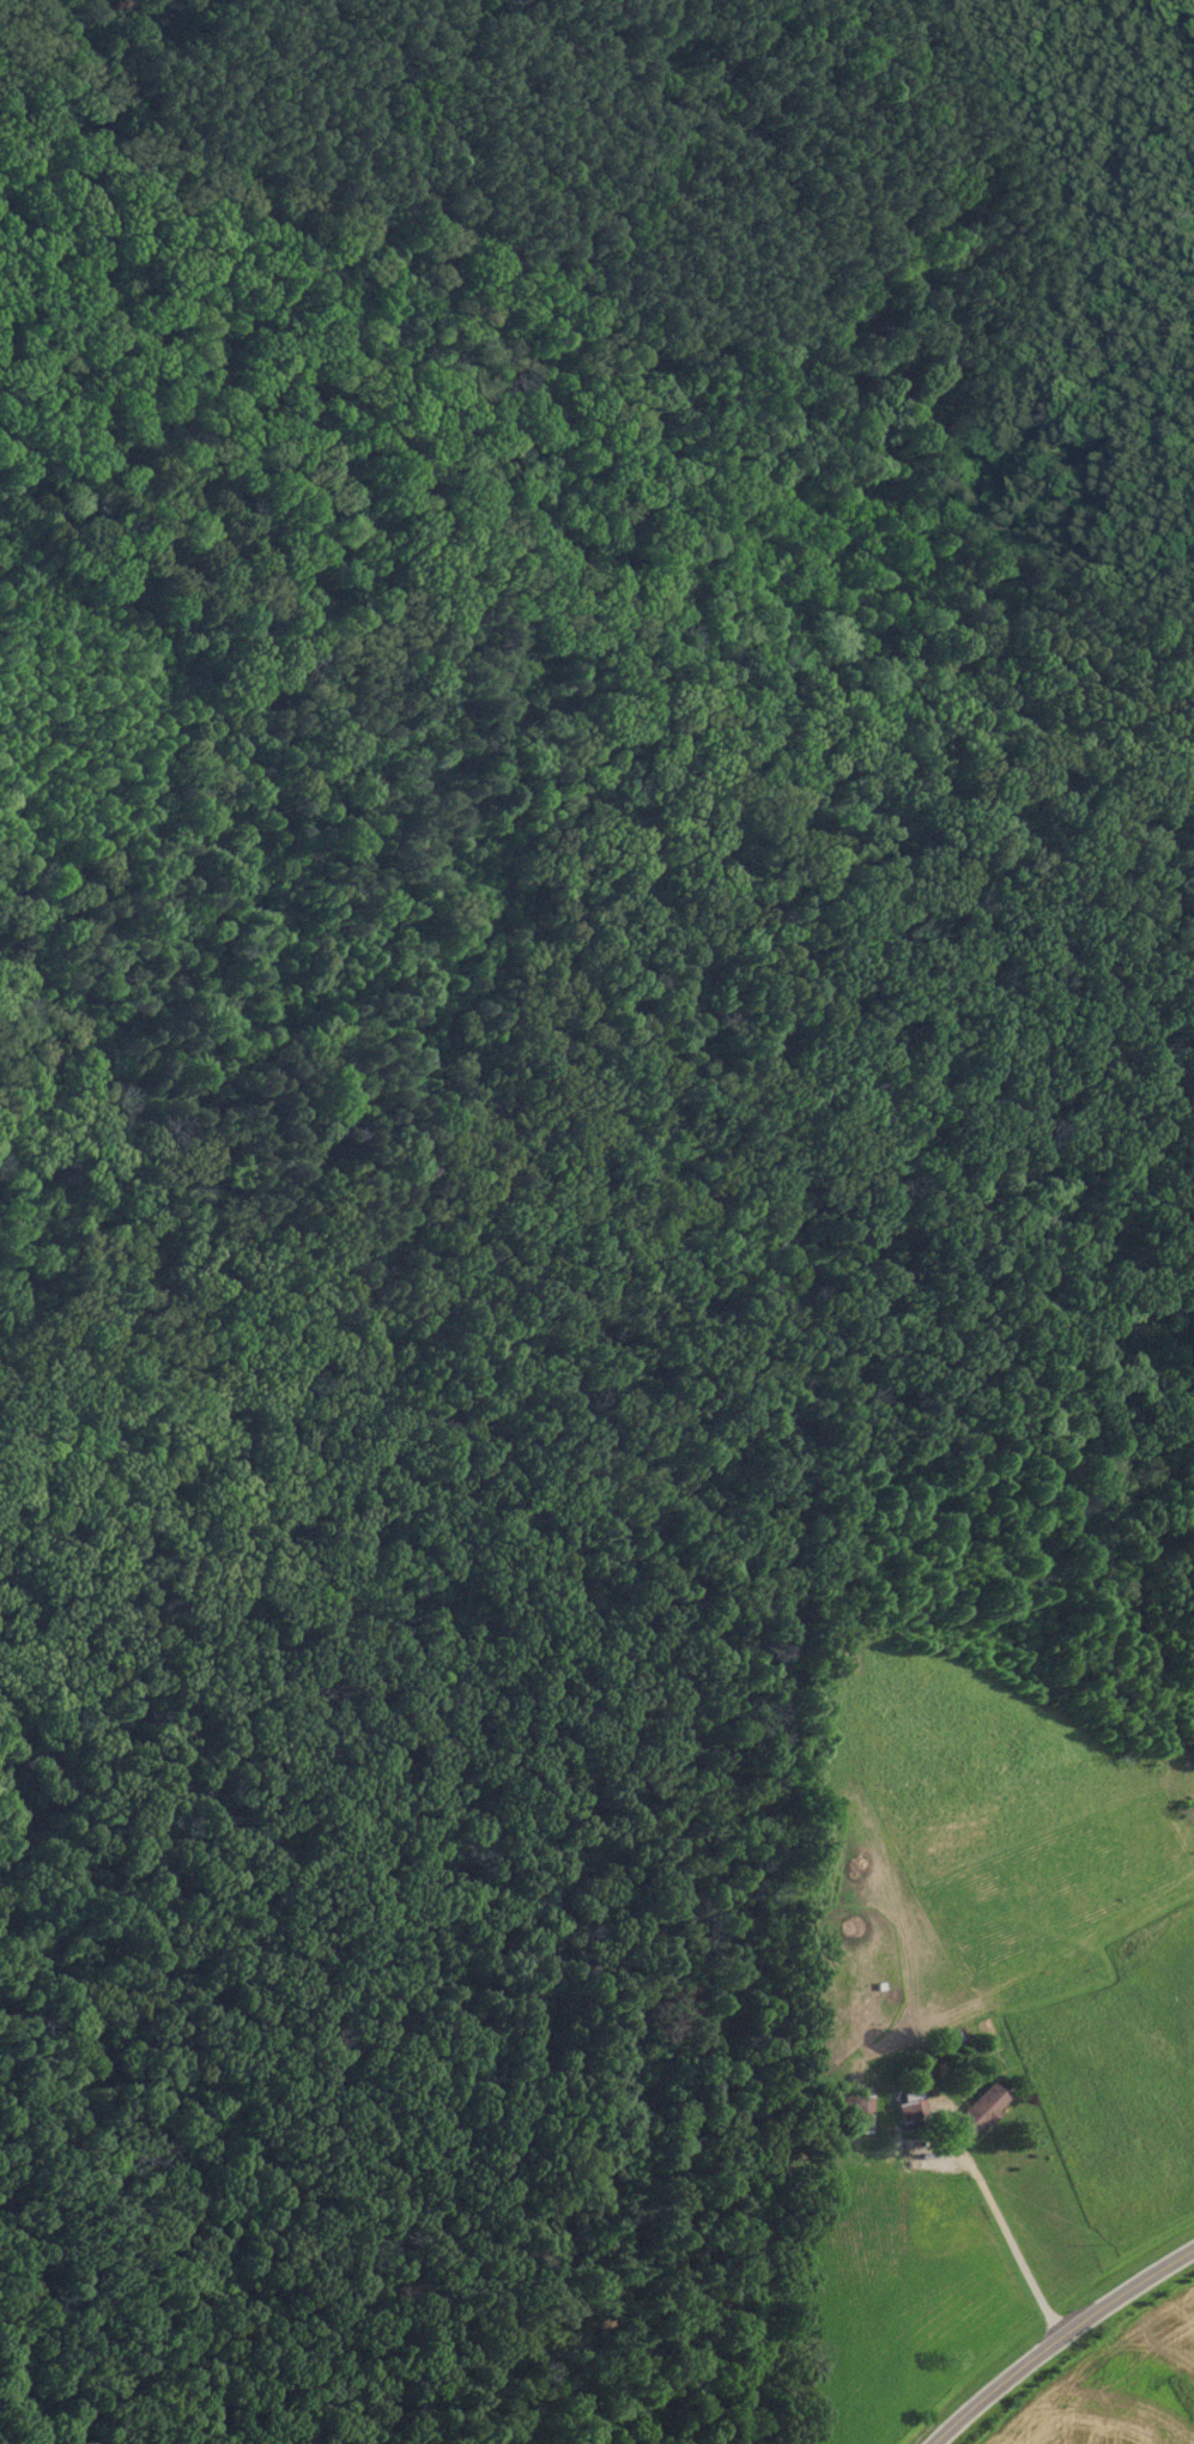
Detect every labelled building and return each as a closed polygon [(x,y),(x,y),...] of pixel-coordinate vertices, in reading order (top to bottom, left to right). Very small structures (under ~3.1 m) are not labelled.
[(1006,2100),(988,2082),(953,2118),(971,2135),(1006,2100)] [(898,2118),(915,2122),(918,2106),(902,2102),(898,2118)]
